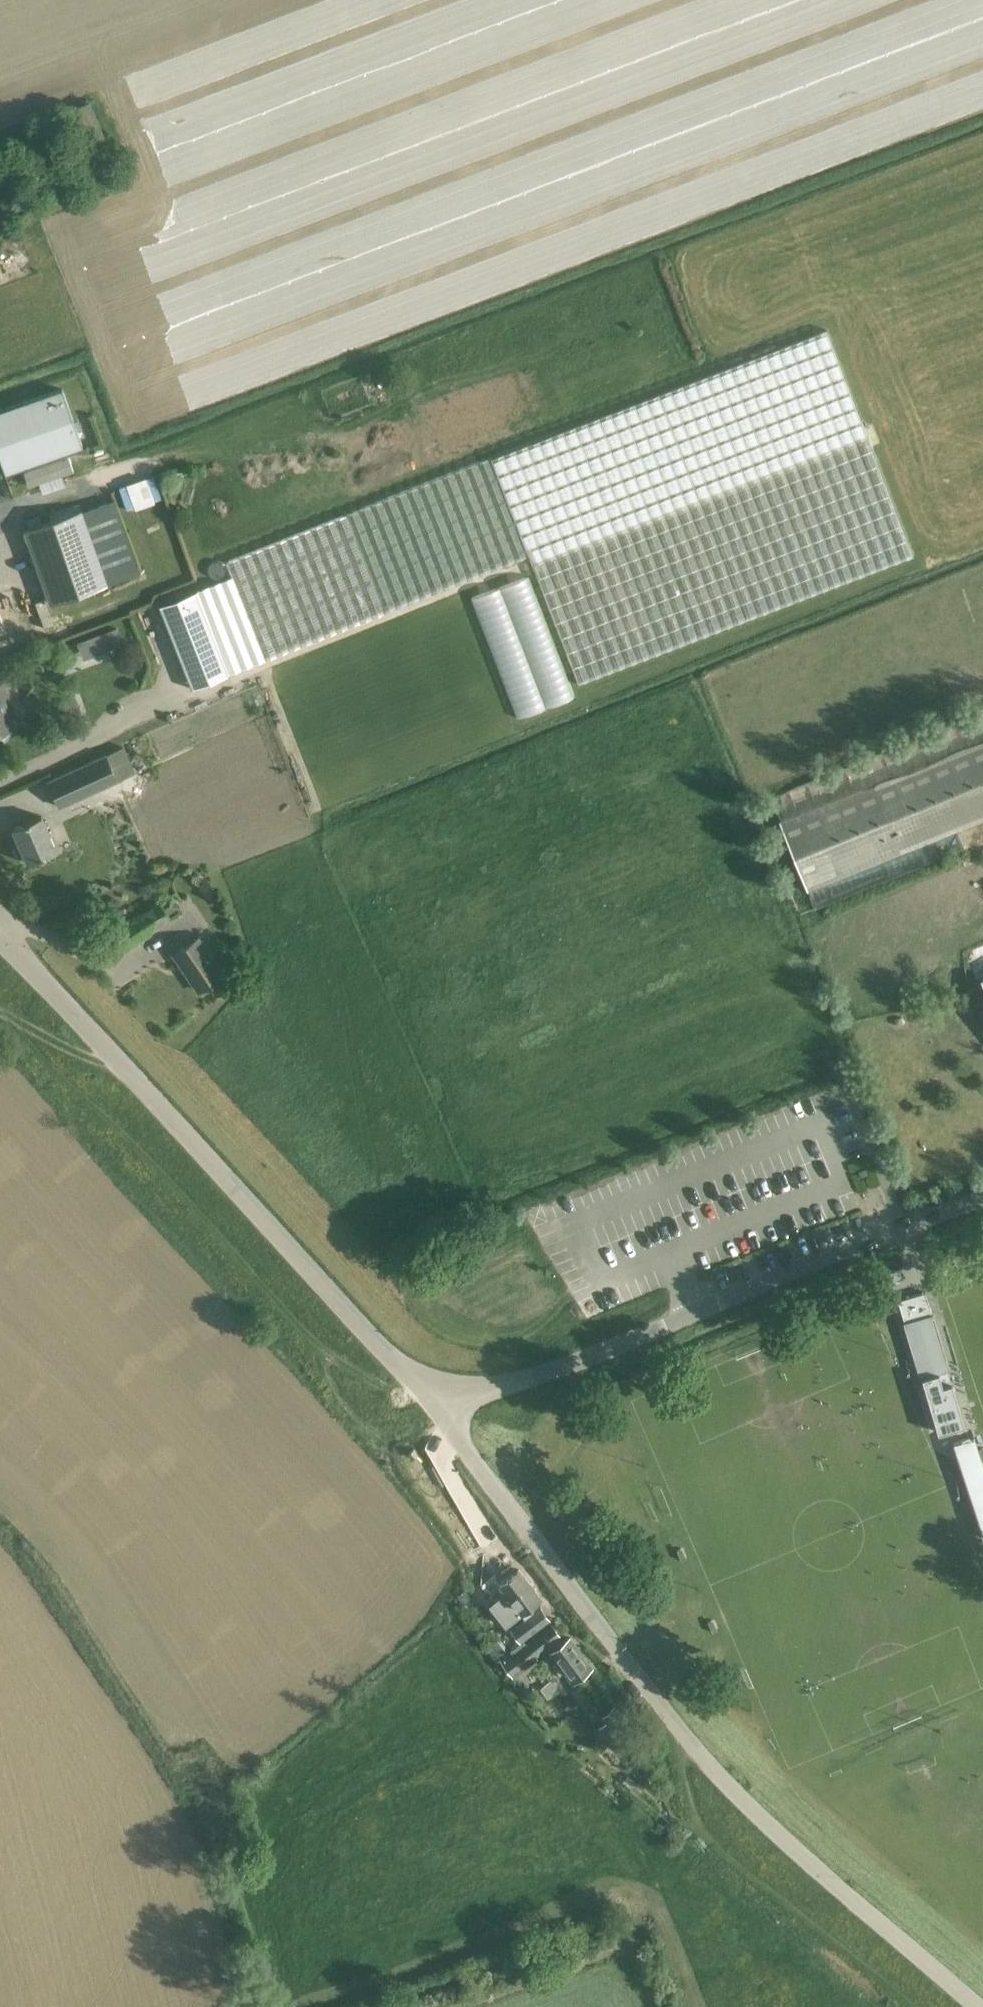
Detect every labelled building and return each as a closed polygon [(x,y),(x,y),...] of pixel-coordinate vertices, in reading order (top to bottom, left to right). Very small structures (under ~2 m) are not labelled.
[(826,328),(693,380),(226,562),(232,576),(195,591),(194,591),(184,596),(182,591),(163,599),(164,603),(159,605),(191,688),(229,675),(228,673),(528,555),(578,683),(914,552),(826,328)] [(82,446),(97,441),(88,415),(73,421),(62,388),(0,410),(0,459),(5,474),(82,446)] [(24,529),(50,603),(108,584),(83,508),(24,529)] [(530,574),(472,595),(516,717),(574,697),(530,574)] [(22,599),(0,608),(0,653),(10,650),(6,640),(34,630),(22,599)] [(4,740),(18,723),(10,716),(2,696),(7,694),(0,678),(0,737),(4,740)] [(982,818),(982,737),(777,818),(805,888),(982,818)] [(106,753),(46,781),(59,807),(135,772),(123,746),(106,754),(106,753)] [(12,828),(28,863),(57,850),(41,815),(12,828)] [(199,936),(173,953),(199,991),(224,974),(199,936)] [(903,1268),(887,1273),(890,1283),(900,1280),(904,1272),(903,1268)] [(904,1321),(902,1322),(919,1378),(921,1377),(937,1433),(964,1425),(948,1369),(949,1369),(932,1313),(931,1313),(925,1292),(898,1300),(904,1321)] [(954,1440),(982,1532),(982,1452),(977,1433),(954,1440)] [(506,1593),(491,1604),(507,1625),(521,1614),(525,1618),(511,1628),(520,1640),(549,1620),(540,1607),(533,1612),(530,1607),(541,1599),(519,1570),(500,1585),(506,1593)] [(551,1623),(500,1658),(513,1677),(537,1659),(535,1656),(561,1637),(551,1623)] [(559,1673),(564,1670),(572,1681),(591,1667),(570,1638),(551,1652),(557,1661),(553,1665),(559,1673)] [(501,1641),(487,1651),(493,1660),(508,1650),(501,1641)] [(629,1753),(643,1742),(615,1704),(602,1714),(607,1721),(598,1727),(615,1750),(622,1744),(629,1753)]
